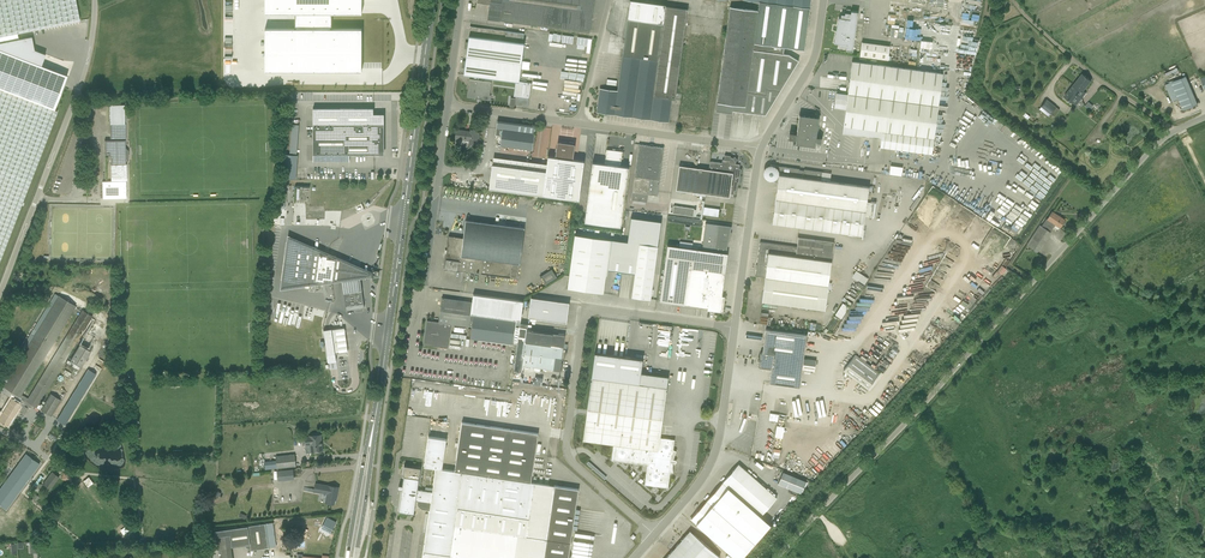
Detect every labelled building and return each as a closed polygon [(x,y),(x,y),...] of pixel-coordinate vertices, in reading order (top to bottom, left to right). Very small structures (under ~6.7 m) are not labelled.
[(79,21),(75,0),(0,0),(0,36),(79,21)] [(295,13),(332,13),(362,13),(362,0),(265,0),(265,13),(295,13)] [(590,33),(594,0),(478,0),(477,2),(490,4),(489,8),(489,7),(487,19),(590,33)] [(666,5),(630,0),(623,55),(618,90),(600,88),(597,112),(669,122),(672,98),(675,99),(683,44),(688,45),(689,40),(683,39),(687,9),(666,6),(666,5)] [(810,8),(811,0),(794,0),(793,6),(810,8)] [(759,1),(758,10),(754,43),(771,46),(773,25),(776,4),(759,1)] [(773,25),(807,29),(810,8),(793,6),(776,4),(773,25)] [(730,7),(724,48),(753,52),(753,50),(783,54),(784,47),(754,43),(758,10),(730,7)] [(846,47),(846,50),(853,51),(858,12),(851,11),(846,11),(846,13),(845,12),(845,15),(841,14),(840,18),(839,18),(834,43),(839,44),(839,46),(846,47)] [(332,13),(295,13),(295,28),(265,28),(265,71),(362,71),(362,28),(332,28),(332,13)] [(771,46),(784,47),(804,50),(807,29),(773,25),(771,46)] [(467,50),(522,58),(524,44),(522,44),(524,35),(470,26),(467,50)] [(701,34),(700,41),(708,42),(708,40),(702,39),(702,37),(712,38),(712,36),(701,34)] [(54,110),(67,76),(41,66),(45,54),(35,50),(32,36),(0,42),(0,89),(54,110)] [(861,41),(859,56),(888,59),(889,44),(861,41)] [(732,110),(733,110),(734,110),(744,112),(745,106),(753,52),(724,48),(724,52),(718,97),(717,102),(716,110),(732,113),(732,110)] [(519,82),(522,58),(467,50),(464,74),(519,82)] [(799,60),(793,57),(789,54),(783,54),(753,50),(753,52),(745,106),(744,112),(745,112),(765,115),(777,96),(778,90),(780,90),(799,60)] [(530,62),(522,61),(521,69),(529,70),(530,62)] [(848,94),(938,106),(942,73),(852,61),(848,94)] [(1082,73),(1073,85),(1082,92),(1079,96),(1080,96),(1083,98),(1087,93),(1084,90),(1091,80),(1082,73)] [(1171,82),(1178,99),(1180,104),(1182,110),(1198,103),(1186,75),(1171,82)] [(476,94),(483,95),(482,99),(489,100),(492,82),(469,79),(468,88),(469,88),(470,88),(469,97),(476,98),(476,94)] [(1065,95),(1074,103),(1079,96),(1082,92),(1073,85),(1065,95)] [(57,111),(54,110),(0,89),(0,260),(57,111)] [(938,106),(848,94),(843,126),(882,131),(880,147),(932,154),(938,106)] [(1056,107),(1046,100),(1041,106),(1051,113),(1056,107)] [(313,154),(374,154),(384,154),(384,114),(373,114),(373,108),(313,108),(313,154)] [(799,115),(797,129),(797,134),(795,134),(795,133),(790,133),(789,138),(794,139),(795,139),(796,139),(795,144),(815,146),(816,141),(821,142),(822,138),(816,137),(817,132),(819,117),(799,115)] [(498,122),(497,128),(496,135),(502,136),(501,146),(531,150),(532,144),(534,127),(498,122)] [(289,153),(297,154),(299,124),(290,123),(289,153)] [(125,179),(126,178),(125,158),(128,156),(127,151),(125,149),(125,124),(109,125),(110,140),(104,140),(105,155),(110,155),(111,179),(125,179)] [(455,138),(465,139),(465,140),(470,140),(469,143),(477,144),(479,131),(471,130),(471,131),(456,129),(455,138)] [(528,168),(498,164),(492,164),(489,188),(543,195),(573,199),(577,200),(579,200),(584,161),(572,159),(574,145),(558,143),(556,157),(548,156),(546,171),(528,168)] [(657,195),(664,147),(653,146),(653,145),(650,144),(650,146),(639,144),(631,200),(647,202),(648,194),(657,195)] [(585,222),(621,226),(629,167),(621,166),(623,151),(606,149),(605,163),(592,162),(585,222)] [(286,154),(284,178),(296,179),(298,155),(289,154),(288,154),(286,154)] [(679,165),(676,190),(729,197),(730,193),(735,194),(736,193),(737,183),(738,183),(739,182),(741,170),(740,169),(739,168),(740,165),(739,164),(736,164),(736,161),(738,160),(735,156),(733,157),(730,157),(731,156),(725,155),(724,159),(723,159),(722,160),(722,162),(711,161),(710,162),(709,170),(679,165)] [(862,235),(865,216),(872,217),(874,203),(867,202),(869,186),(821,180),(822,172),(804,169),(804,170),(799,170),(800,168),(770,165),(769,165),(768,165),(767,166),(766,166),(766,167),(765,167),(764,168),(764,169),(763,170),(763,171),(763,172),(763,173),(763,174),(763,175),(763,176),(764,176),(764,177),(765,178),(766,179),(767,179),(767,180),(768,180),(778,182),(772,223),(778,224),(826,230),(862,235)] [(889,174),(901,175),(902,166),(890,165),(889,174)] [(297,186),(296,202),(309,202),(309,186),(297,186)] [(693,216),(694,208),(674,205),(673,212),(673,213),(693,216)] [(1037,252),(1038,249),(1055,224),(1060,227),(1065,220),(1052,211),(1047,219),(1046,218),(1041,226),(1039,225),(1026,245),(1037,252)] [(633,291),(632,292),(632,297),(650,300),(651,298),(651,294),(658,246),(661,221),(631,217),(627,242),(611,239),(608,261),(606,270),(606,275),(607,275),(608,270),(635,273),(633,291)] [(521,252),(523,233),(524,227),(466,220),(463,238),(449,236),(447,249),(447,250),(448,250),(447,253),(447,254),(446,259),(444,269),(445,269),(445,268),(518,278),(521,252)] [(670,222),(660,300),(660,301),(708,307),(707,310),(722,312),(722,313),(723,314),(725,296),(724,296),(722,296),(731,230),(705,227),(670,222)] [(1013,224),(1010,229),(1015,233),(1018,228),(1013,224)] [(611,239),(575,234),(568,282),(567,288),(603,293),(604,287),(606,275),(606,270),(608,261),(611,239)] [(361,280),(382,277),(288,237),(282,290),(343,282),(361,280)] [(797,247),(760,242),(755,276),(752,300),(825,309),(834,242),(798,237),(797,247)] [(546,283),(556,277),(551,268),(541,274),(546,283)] [(865,284),(868,277),(855,270),(852,277),(865,284)] [(344,292),(346,306),(364,304),(362,290),(344,292)] [(0,410),(0,421),(8,426),(18,410),(24,414),(28,407),(30,409),(32,405),(51,416),(61,400),(50,394),(43,407),(38,404),(93,316),(82,310),(34,389),(32,392),(28,398),(22,395),(76,306),(59,295),(3,386),(21,398),(18,402),(11,398),(3,412),(0,410)] [(567,322),(569,302),(531,297),(528,317),(567,322)] [(472,302),(442,298),(439,322),(427,320),(424,344),(448,347),(451,324),(472,326),(471,338),(513,343),(516,319),(471,313),(472,302)] [(835,314),(842,318),(849,306),(842,302),(835,314)] [(759,323),(770,324),(771,316),(769,316),(770,309),(761,308),(759,323)] [(522,366),(560,371),(565,335),(527,330),(528,324),(521,323),(514,370),(521,371),(522,366)] [(340,353),(336,329),(332,330),(332,329),(328,329),(324,330),(328,355),(332,355),(335,354),(335,353),(340,353)] [(807,335),(766,329),(762,352),(760,354),(758,365),(760,367),(769,368),(770,367),(771,368),(769,383),(799,387),(802,369),(815,371),(816,360),(803,358),(807,335)] [(70,360),(81,366),(91,351),(79,344),(70,360)] [(583,440),(589,440),(614,444),(612,460),(647,465),(645,484),(668,487),(670,472),(673,472),(673,474),(674,473),(673,471),(673,470),(673,468),(673,467),(673,465),(673,463),(672,463),(672,460),(672,458),(673,459),(674,457),(674,455),(675,454),(675,452),(676,451),(677,449),(676,451),(673,449),(675,439),(660,437),(667,388),(668,376),(641,373),(643,359),(595,352),(591,377),(583,440)] [(867,388),(879,373),(855,355),(843,370),(867,388)] [(57,420),(65,425),(95,373),(87,368),(57,420)] [(569,555),(578,489),(531,482),(538,433),(462,422),(455,471),(442,469),(446,439),(428,436),(424,466),(436,468),(432,491),(418,489),(421,468),(405,465),(403,476),(404,476),(399,511),(414,514),(416,500),(418,501),(418,504),(419,506),(421,508),(423,509),(424,509),(430,510),(422,557),(570,557),(569,555)] [(775,436),(782,438),(785,426),(777,425),(775,436)] [(312,452),(323,451),(321,434),(310,436),(310,437),(302,437),(303,445),(311,444),(312,452)] [(276,456),(277,468),(296,466),(295,454),(276,456)] [(26,455),(0,489),(0,505),(5,509),(39,464),(26,455)] [(570,475),(572,473),(560,463),(559,465),(570,475)] [(704,503),(753,546),(771,525),(761,516),(777,497),(738,464),(704,503)] [(276,480),(292,479),(291,470),(275,471),(276,480)] [(50,489),(55,482),(59,477),(52,472),(43,484),(50,489)] [(806,481),(783,472),(778,484),(801,493),(806,481)] [(68,481),(70,475),(63,473),(61,479),(68,481)] [(88,477),(83,481),(88,487),(93,483),(88,477)] [(325,502),(334,504),(336,496),(337,497),(339,487),(328,485),(328,486),(316,483),(314,492),(326,494),(325,502)] [(704,503),(691,518),(736,557),(742,557),(753,546),(704,503)] [(323,524),(333,529),(337,522),(327,517),(323,524)] [(266,523),(268,543),(276,542),(273,523),(273,522),(272,522),(266,523)] [(223,557),(233,557),(232,556),(231,547),(245,545),(251,550),(269,547),(268,543),(266,523),(248,526),(215,530),(218,549),(222,549),(223,557)] [(683,538),(666,557),(718,557),(720,556),(691,532),(689,532),(683,538)] [(38,552),(38,542),(29,543),(30,553),(38,552)]
